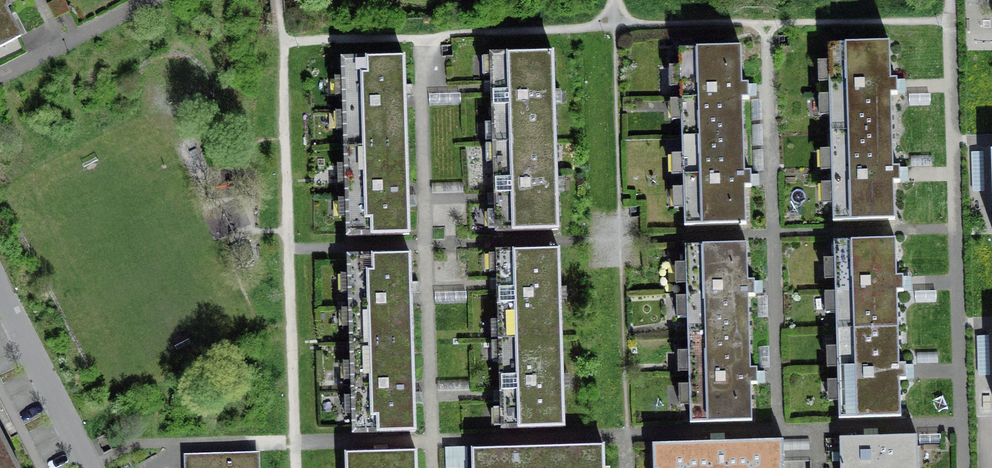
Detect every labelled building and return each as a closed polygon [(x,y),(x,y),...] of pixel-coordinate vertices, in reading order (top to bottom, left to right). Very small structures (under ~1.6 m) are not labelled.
[(21,43),(6,14),(12,10),(8,1),(7,0),(0,0),(0,54),(21,43)] [(828,44),(830,133),(892,131),(891,95),(898,94),(897,80),(891,80),(889,43),(828,44)] [(680,49),(682,137),(744,136),(743,99),(749,99),(748,84),(742,84),(741,47),(680,49)] [(494,143),(556,141),(553,53),(491,54),(494,143)] [(345,147),(407,146),(404,57),(342,59),(345,147)] [(893,168),(892,131),(830,133),(833,221),(895,220),(894,183),(900,182),(900,168),(893,168)] [(744,172),(744,136),(682,137),(684,226),(746,224),(745,187),(751,187),(751,172),(744,172)] [(558,230),(556,141),(494,143),(496,232),(558,230)] [(409,234),(407,146),(345,147),(347,236),(409,234)] [(834,241),(836,330),(898,328),(897,292),(903,292),(903,277),(897,277),(896,240),(834,241)] [(685,246),(688,335),(750,333),(749,296),(755,296),(754,281),(748,281),(747,244),(685,246)] [(500,340),(561,338),(559,250),(497,251),(500,340)] [(351,344),(413,343),(410,254),(348,256),(351,344)] [(899,365),(898,328),(836,330),(839,418),(901,417),(900,380),(906,379),(906,364),(899,365)] [(751,369),(750,333),(688,335),(690,423),(752,421),(751,384),(757,384),(757,369),(751,369)] [(564,427),(561,338),(500,340),(503,429),(564,427)] [(415,431),(413,343),(351,344),(353,433),(415,431)] [(0,432),(0,467),(18,467),(0,432)] [(840,438),(840,460),(841,467),(918,467),(917,436),(874,437),(840,438)] [(752,441),(753,467),(784,467),(784,440),(752,441)] [(752,441),(686,442),(686,467),(753,467),(752,441)] [(686,442),(652,443),(653,467),(686,467),(686,442)] [(538,467),(609,467),(604,467),(603,445),(537,447),(538,467)] [(537,447),(472,449),(473,467),(538,467),(537,447)] [(468,449),(447,450),(447,467),(469,467),(468,449)] [(346,453),(346,467),(416,467),(416,450),(346,453)] [(210,467),(257,467),(257,455),(209,456),(210,467)]
